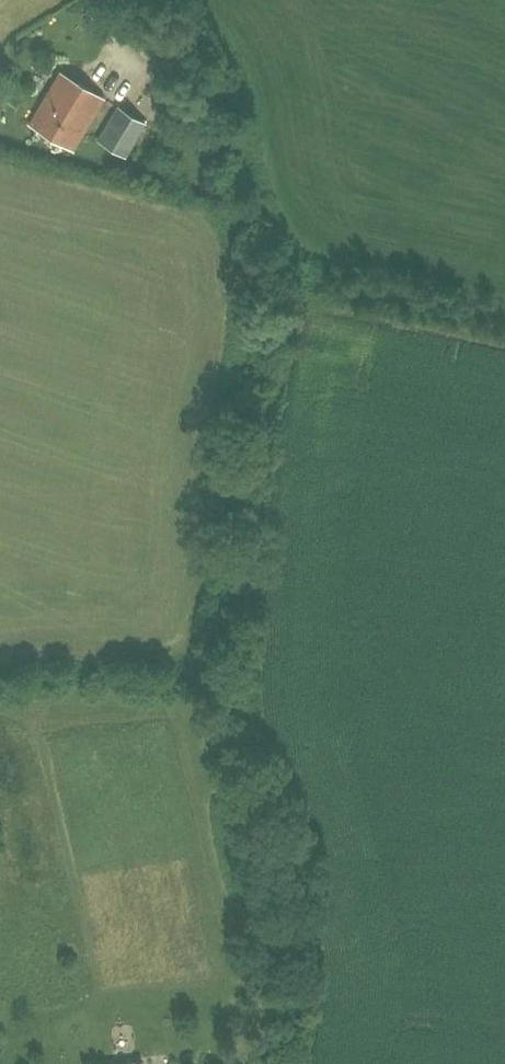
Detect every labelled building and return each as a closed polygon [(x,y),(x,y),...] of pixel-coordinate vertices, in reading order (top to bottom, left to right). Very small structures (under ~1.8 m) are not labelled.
[(61,72),(29,124),(73,150),(104,98),(61,72)] [(118,107),(98,140),(126,157),(146,123),(118,107)]
